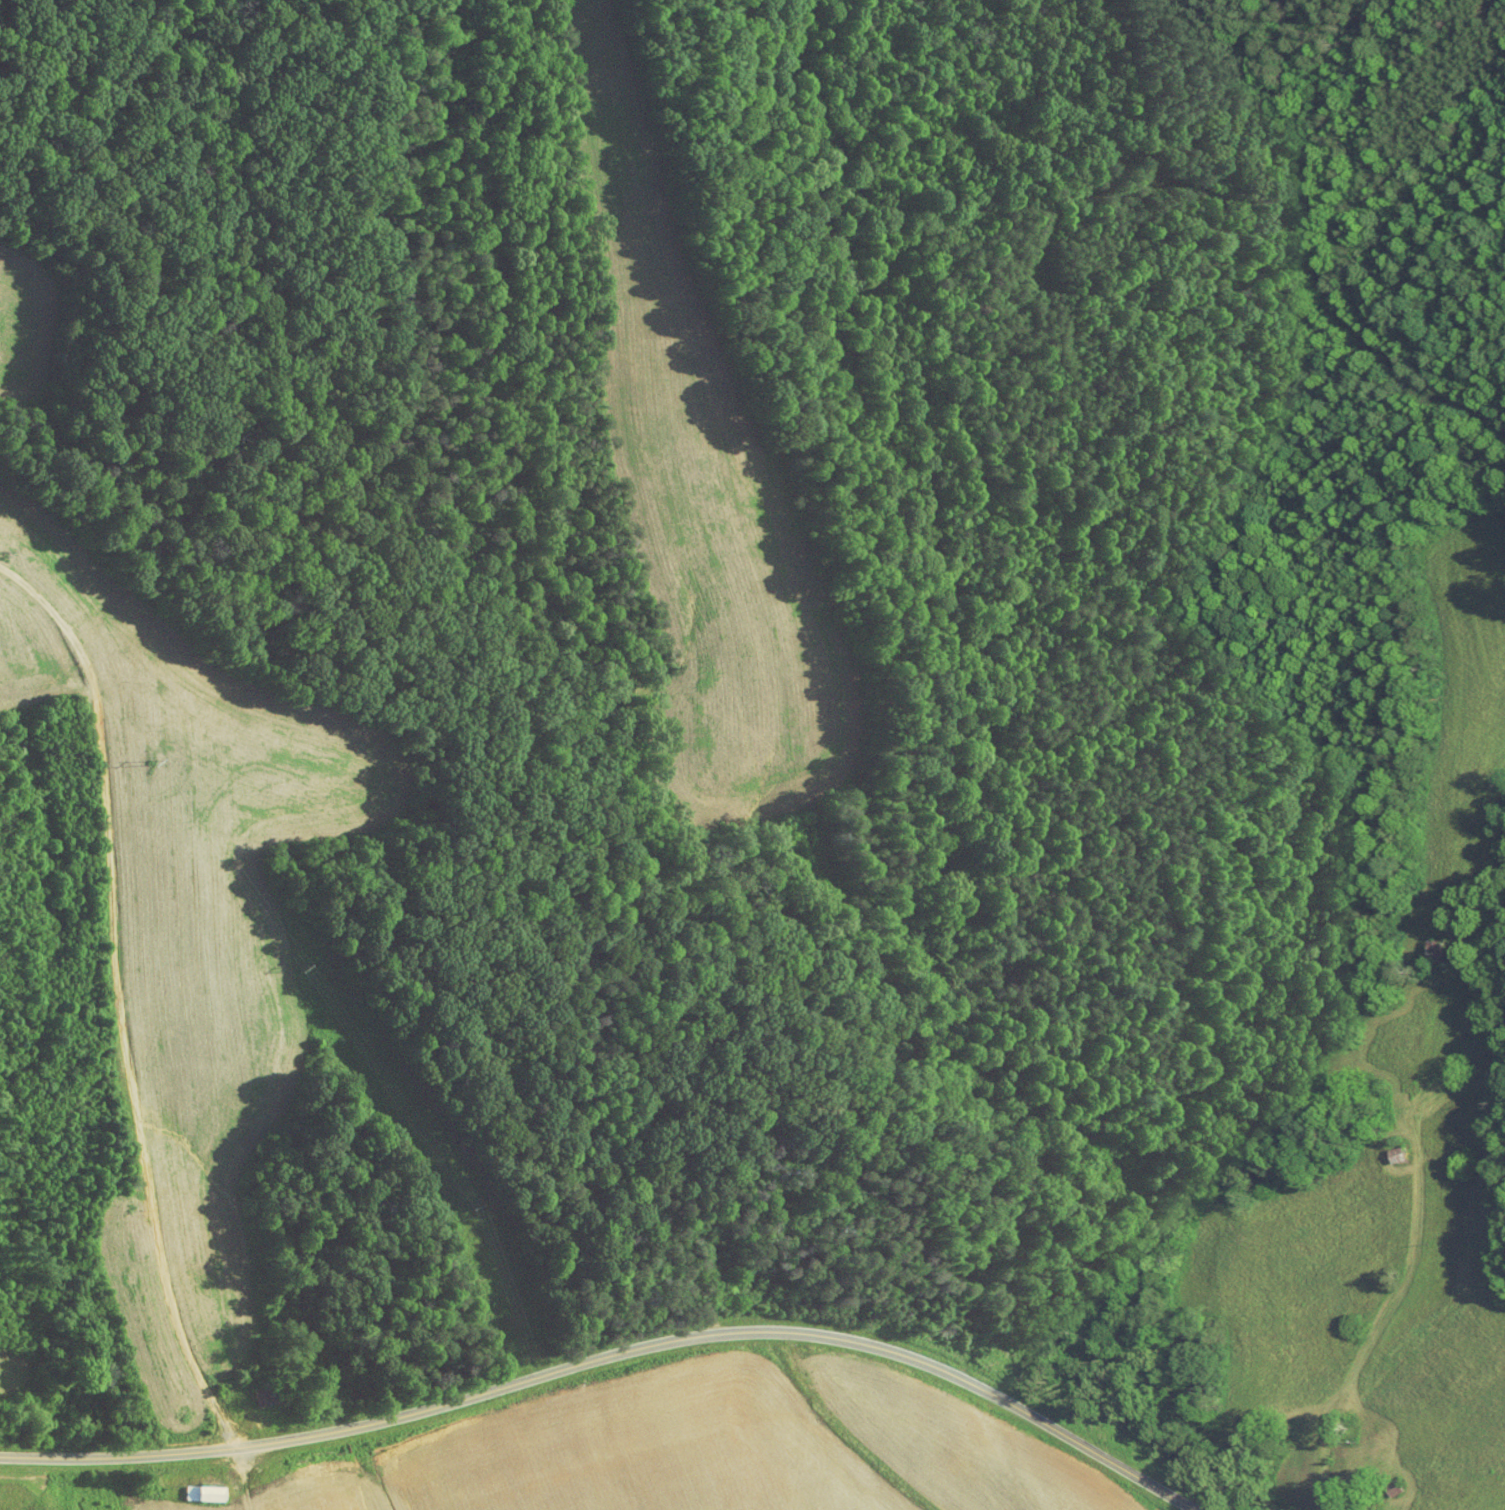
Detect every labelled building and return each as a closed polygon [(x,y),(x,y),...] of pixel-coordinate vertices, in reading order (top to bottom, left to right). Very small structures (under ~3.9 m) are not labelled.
[(1420,949),(1435,949),(1435,935),(1420,934),(1420,949)] [(1398,1155),(1395,1141),(1381,1144),(1384,1158),(1398,1155)] [(213,1496),(214,1481),(174,1480),(173,1495),(213,1496)]
